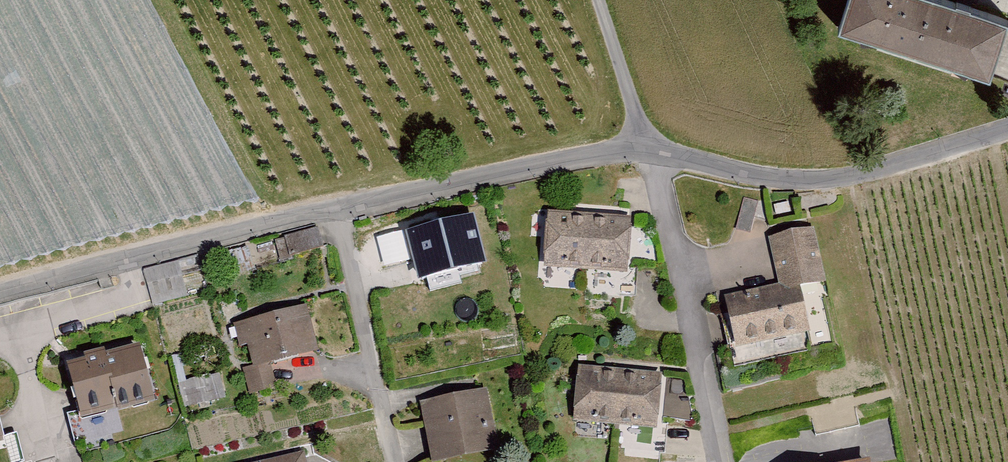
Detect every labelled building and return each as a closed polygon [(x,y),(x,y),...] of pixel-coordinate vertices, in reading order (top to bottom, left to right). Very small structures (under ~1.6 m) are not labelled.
[(953,0),(850,0),(841,31),(995,79),(1007,37),(1007,17),(953,0)] [(550,216),(545,272),(629,278),(633,222),(550,216)] [(473,221),(409,237),(422,288),(486,272),(473,221)] [(324,252),(317,230),(282,240),(289,262),(324,252)] [(726,298),(738,353),(811,336),(801,292),(827,286),(815,231),(769,241),(779,286),(726,298)] [(148,266),(152,301),(184,297),(180,263),(148,266)] [(320,358),(308,308),(235,326),(241,351),(248,349),(253,369),(244,371),(250,398),(305,384),(300,363),(320,358)] [(155,408),(139,350),(106,359),(104,355),(84,360),(85,365),(66,370),(80,424),(118,414),(119,418),(155,408)] [(663,377),(579,369),(573,426),(658,434),(663,377)] [(180,381),(185,406),(224,398),(219,373),(180,381)] [(419,406),(429,461),(465,461),(501,456),(489,393),(419,406)]
